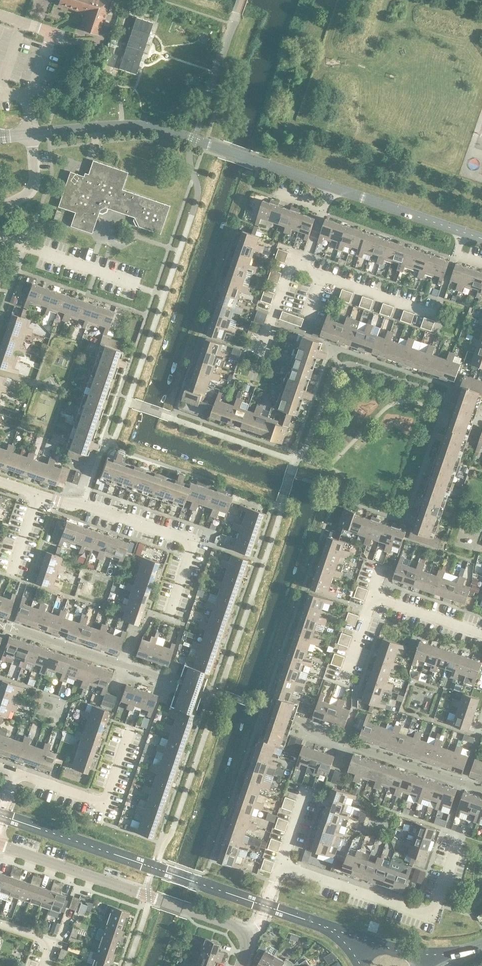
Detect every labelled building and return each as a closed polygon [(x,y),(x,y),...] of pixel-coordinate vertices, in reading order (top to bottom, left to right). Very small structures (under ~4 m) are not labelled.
[(60,0),(59,4),(80,11),(80,12),(80,13),(80,14),(80,15),(80,16),(81,16),(82,17),(83,18),(80,28),(99,35),(110,1),(109,0),(59,0),(60,0)] [(136,17),(119,68),(136,74),(153,23),(136,17)] [(108,52),(104,64),(113,66),(117,55),(108,52)] [(104,64),(102,70),(110,72),(112,67),(104,64)] [(88,174),(84,173),(83,176),(70,172),(58,207),(75,212),(70,226),(92,233),(100,210),(105,207),(134,217),(135,217),(137,222),(136,225),(139,227),(160,234),(169,205),(122,189),(127,172),(93,160),(88,174)] [(261,218),(268,220),(275,201),(271,200),(270,202),(263,200),(255,224),(259,225),(261,218)] [(279,202),(275,201),(268,220),(279,224),(284,207),(278,205),(279,202)] [(290,209),(284,207),(279,224),(286,226),(284,232),(287,233),(295,208),(291,207),(290,209)] [(300,209),(295,208),(287,233),(290,234),(292,228),(299,231),(305,214),(299,212),(300,209)] [(311,216),(305,214),(299,231),(306,233),(304,239),(308,240),(316,215),(312,213),(311,216)] [(337,222),(326,219),(318,242),(321,243),(323,238),(330,241),(337,222)] [(347,226),(337,222),(330,241),(337,243),(336,248),(339,249),(347,226)] [(238,236),(237,240),(263,249),(264,246),(257,243),(259,236),(255,235),(258,227),(254,226),(252,233),(243,230),(241,237),(238,236)] [(357,229),(347,226),(339,249),(342,250),(343,245),(351,248),(357,229)] [(367,233),(357,229),(351,248),(358,250),(356,255),(359,256),(367,233)] [(377,236),(367,233),(359,256),(362,257),(364,252),(371,255),(377,236)] [(388,240),(377,236),(371,255),(378,257),(377,262),(380,263),(388,240)] [(263,249),(237,240),(235,244),(238,245),(236,251),(252,257),(255,250),(262,252),(263,249)] [(398,243),(388,240),(380,263),(383,265),(385,259),(392,262),(398,243)] [(408,247),(398,243),(392,262),(399,264),(397,269),(400,270),(408,247)] [(418,250),(408,247),(400,270),(403,271),(405,266),(412,269),(418,250)] [(289,252),(279,248),(277,254),(287,257),(289,252)] [(429,254),(418,250),(412,269),(419,271),(418,276),(421,277),(429,254)] [(252,257),(236,251),(234,257),(231,256),(230,261),(256,270),(257,267),(250,264),(252,257)] [(287,257),(277,254),(275,259),(285,263),(287,257)] [(439,257),(429,254),(421,277),(424,279),(425,273),(432,276),(439,257)] [(450,261),(439,257),(432,276),(440,278),(438,283),(442,285),(450,261)] [(256,270),(230,261),(228,265),(231,266),(229,272),(245,277),(248,270),(255,273),(256,270)] [(467,267),(456,263),(449,284),(450,285),(451,282),(457,284),(456,289),(459,290),(467,267)] [(477,270),(467,267),(459,290),(462,291),(464,286),(471,289),(477,270)] [(282,272),(272,269),(270,274),(280,278),(282,272)] [(477,270),(471,289),(478,291),(476,296),(480,297),(481,292),(481,290),(481,272),(477,270)] [(245,277),(229,272),(227,278),(224,277),(223,281),(249,290),(250,287),(243,284),(245,277)] [(280,278),(270,274),(268,280),(278,283),(280,278)] [(26,281),(31,283),(23,307),(27,308),(29,303),(36,305),(42,287),(34,284),(35,279),(27,277),(26,281)] [(249,290),(223,281),(221,285),(224,286),(222,292),(238,298),(241,291),(248,293),(249,290)] [(440,288),(434,286),(432,292),(438,294),(440,288)] [(52,290),(42,287),(36,305),(46,309),(52,290)] [(275,293),(265,289),(263,295),(273,298),(275,293)] [(339,299),(344,301),(347,290),(342,289),(339,299)] [(63,294),(52,290),(46,309),(44,314),(47,315),(49,310),(56,312),(63,294)] [(353,292),(347,290),(344,301),(350,303),(353,292)] [(238,298),(222,292),(220,298),(217,297),(216,302),(242,311),(243,308),(236,305),(238,298)] [(73,297),(63,294),(56,312),(63,315),(62,320),(65,321),(73,297)] [(12,295),(10,302),(15,304),(18,297),(12,295)] [(273,298),(263,295),(261,300),(271,304),(273,298)] [(359,306),(365,308),(368,297),(363,296),(359,306)] [(83,301),(73,297),(65,321),(68,322),(70,317),(77,319),(83,301)] [(373,299),(368,297),(365,308),(370,310),(373,299)] [(93,304),(83,301),(77,319),(84,322),(82,327),(85,328),(87,323),(93,304)] [(242,311),(216,302),(214,306),(217,307),(215,313),(231,318),(234,311),(241,314),(242,311)] [(380,313),(385,315),(389,304),(383,303),(380,313)] [(104,308),(93,304),(87,323),(97,326),(104,308)] [(394,306),(389,304),(385,315),(391,317),(394,306)] [(114,311),(104,308),(97,326),(104,329),(102,334),(106,335),(114,311)] [(268,314),(258,310),(256,315),(266,319),(268,314)] [(333,312),(329,310),(324,326),(320,337),(325,338),(326,336),(332,338),(337,322),(330,319),(333,312)] [(400,320),(406,322),(409,312),(404,310),(400,320)] [(283,311),(280,319),(301,326),(304,318),(283,311)] [(415,313),(409,312),(406,322),(411,324),(415,313)] [(11,313),(8,324),(32,332),(33,329),(28,327),(30,320),(24,317),(20,316),(11,313)] [(231,318),(215,313),(213,319),(210,318),(209,322),(235,331),(236,328),(229,326),(231,318)] [(266,319),(256,315),(254,321),(264,324),(266,319)] [(344,324),(337,322),(332,338),(338,340),(337,343),(341,344),(350,317),(347,316),(344,324)] [(360,321),(350,317),(341,344),(345,345),(346,343),(352,345),(358,329),(360,321)] [(421,327),(426,329),(430,319),(424,317),(421,327)] [(435,320),(430,319),(426,329),(432,331),(435,320)] [(235,331),(209,322),(207,326),(210,327),(208,334),(224,339),(226,332),(234,335),(235,331)] [(365,331),(358,329),(352,345),(358,347),(357,350),(361,351),(370,324),(367,323),(365,331)] [(32,332),(8,324),(4,334),(23,341),(26,333),(31,335),(32,332)] [(374,326),(370,324),(361,351),(366,353),(367,350),(373,352),(378,336),(371,333),(374,326)] [(385,338),(378,336),(373,352),(379,354),(378,357),(382,358),(391,331),(388,330),(385,338)] [(394,333),(391,331),(382,358),(386,359),(387,357),(393,359),(399,343),(391,340),(394,333)] [(480,340),(473,337),(472,340),(481,344),(481,333),(480,340)] [(23,341),(4,334),(1,345),(25,353),(26,350),(21,348),(23,341)] [(323,342),(304,335),(302,342),(296,340),(294,346),(300,348),(295,363),(289,361),(288,365),(287,368),(292,370),(288,383),(282,381),(280,389),(285,391),(281,404),(275,402),(274,406),(288,411),(293,412),(298,414),(304,396),(312,399),(314,393),(306,390),(318,355),(326,358),(328,352),(320,350),(321,348),(323,342)] [(99,344),(104,346),(122,352),(125,343),(102,336),(99,344)] [(406,345),(399,343),(393,359),(399,361),(398,364),(402,365),(412,339),(408,337),(406,345)] [(225,344),(206,338),(204,344),(201,343),(200,348),(227,357),(228,354),(220,351),(222,344),(225,345),(225,344)] [(415,340),(412,339),(402,365),(407,367),(408,364),(414,366),(419,350),(412,347),(415,340)] [(472,340),(471,344),(478,346),(475,353),(481,355),(481,344),(472,340)] [(426,352),(419,350),(414,366),(420,368),(419,371),(423,372),(432,346),(429,344),(426,352)] [(1,345),(0,347),(0,356),(16,361),(19,354),(24,356),(25,353),(1,345)] [(122,352),(104,346),(102,352),(96,350),(94,357),(99,359),(95,373),(89,371),(87,378),(92,380),(88,393),(82,391),(81,395),(80,399),(85,400),(81,414),(75,412),(73,419),(78,421),(74,434),(68,432),(66,439),(71,441),(69,448),(88,454),(90,447),(98,450),(100,444),(92,441),(98,424),(105,403),(118,365),(126,368),(128,362),(120,359),(120,357),(122,352)] [(435,347),(432,346),(423,372),(427,374),(428,371),(434,373),(440,357),(432,354),(435,347)] [(227,357),(200,348),(198,352),(201,353),(199,359),(215,364),(218,357),(225,360),(227,357)] [(447,359),(440,357),(434,373),(440,375),(439,378),(443,379),(452,352),(449,351),(447,359)] [(455,354),(452,352),(443,379),(448,381),(449,378),(455,380),(461,364),(453,361),(455,354)] [(475,353),(473,360),(466,358),(465,361),(481,367),(481,355),(475,353)] [(0,356),(0,368),(18,374),(19,370),(14,368),(16,361),(0,356)] [(215,364),(199,359),(197,365),(194,364),(193,368),(220,377),(221,374),(213,372),(215,364)] [(220,377),(193,368),(192,372),(195,373),(192,379),(208,385),(211,378),(219,380),(220,377)] [(0,375),(0,387),(7,390),(8,386),(4,385),(6,377),(0,375)] [(464,375),(457,396),(456,399),(456,400),(455,403),(450,401),(448,408),(453,410),(450,416),(444,434),(436,432),(434,437),(442,440),(416,516),(408,514),(406,519),(414,522),(409,537),(440,548),(442,540),(431,536),(433,529),(438,531),(441,524),(435,522),(440,509),(445,511),(448,503),(442,502),(447,488),(452,490),(455,483),(449,481),(454,468),(459,470),(462,462),(456,460),(461,447),(466,449),(469,442),(463,440),(466,434),(469,435),(473,424),(477,411),(478,408),(478,407),(479,404),(481,396),(481,382),(464,375)] [(208,385),(192,379),(190,386),(187,385),(186,389),(205,395),(208,385)] [(205,395),(186,389),(182,399),(206,407),(208,403),(203,401),(205,395)] [(214,405),(208,403),(206,407),(213,410),(210,418),(215,420),(216,417),(222,419),(227,403),(220,400),(223,393),(219,391),(214,405)] [(234,405),(227,403),(222,419),(228,421),(227,424),(231,425),(240,399),(237,398),(234,405)] [(243,400),(240,399),(231,425),(235,427),(236,424),(242,426),(248,410),(249,404),(243,402),(243,400)] [(255,412),(248,410),(242,426),(248,428),(247,431),(251,432),(260,406),(257,405),(255,412)] [(263,407),(260,406),(251,432),(256,433),(257,431),(263,433),(268,417),(261,414),(263,407)] [(278,420),(268,417),(263,433),(269,435),(268,438),(272,439),(278,420)] [(284,422),(278,420),(272,439),(282,443),(290,419),(286,417),(284,422)] [(477,426),(473,437),(479,440),(481,432),(481,427),(477,426)] [(3,470),(11,445),(8,444),(6,450),(0,448),(0,469),(3,470)] [(15,446),(11,445),(3,470),(7,471),(8,468),(14,470),(20,454),(12,452),(15,446)] [(88,454),(69,448),(66,456),(85,462),(88,454)] [(115,459),(107,456),(99,478),(100,478),(101,475),(108,477),(106,483),(109,484),(113,485),(115,480),(121,482),(128,484),(126,490),(133,492),(135,487),(142,489),(149,491),(147,497),(154,499),(156,494),(169,498),(167,504),(174,506),(176,501),(183,503),(185,498),(184,498),(189,484),(182,481),(185,474),(179,472),(176,480),(121,461),(123,453),(118,451),(115,459)] [(35,453),(32,452),(23,477),(28,478),(28,475),(34,477),(40,461),(33,459),(35,453)] [(47,464),(40,461),(34,477),(40,480),(39,482),(44,484),(52,459),(49,458),(47,464)] [(61,466),(60,468),(55,484),(63,487),(69,469),(61,466)] [(190,482),(189,484),(184,498),(185,498),(192,501),(189,508),(192,509),(201,482),(197,481),(196,484),(190,482)] [(206,484),(201,482),(192,509),(195,510),(198,503),(205,505),(211,489),(205,487),(206,484)] [(216,491),(211,489),(205,505),(212,508),(210,515),(213,516),(222,489),(217,488),(216,491)] [(226,491),(222,489),(213,516),(216,517),(218,510),(226,512),(232,496),(225,494),(226,491)] [(246,511),(243,518),(260,524),(262,518),(264,519),(266,514),(239,505),(238,508),(246,511)] [(343,528),(349,530),(355,511),(345,507),(337,531),(342,533),(343,528)] [(360,512),(355,511),(349,530),(359,533),(365,517),(359,515),(360,512)] [(371,519),(365,517),(359,533),(367,536),(364,543),(367,544),(376,518),(372,516),(371,519)] [(260,524),(243,518),(241,525),(233,523),(232,526),(259,535),(260,530),(258,529),(260,524)] [(380,519),(376,518),(367,544),(370,545),(373,538),(380,541),(386,524),(380,522),(380,519)] [(63,541),(70,543),(77,524),(66,521),(58,545),(62,546),(63,541)] [(391,526),(386,524),(380,541),(387,543),(384,550),(387,551),(397,525),(392,523),(391,526)] [(87,528),(77,524),(70,543),(81,547),(87,528)] [(401,526),(397,525),(387,551),(390,552),(393,545),(400,547),(399,550),(400,550),(406,531),(400,529),(401,526)] [(259,535),(232,526),(231,529),(239,531),(236,539),(253,544),(255,538),(257,539),(259,535)] [(97,532),(87,528),(81,547),(79,552),(82,553),(84,548),(91,550),(97,532)] [(331,531),(330,536),(329,536),(327,542),(324,541),(323,545),(349,554),(350,551),(343,549),(345,541),(340,539),(341,534),(331,531)] [(107,535),(97,532),(91,550),(98,553),(96,558),(99,559),(107,535)] [(118,539),(107,535),(99,559),(102,560),(104,555),(111,557),(118,539)] [(128,542),(118,539),(111,557),(118,560),(116,565),(120,566),(124,554),(125,551),(128,542)] [(253,544),(236,539),(234,546),(226,543),(225,547),(252,556),(253,551),(251,550),(253,544)] [(349,554),(323,545),(321,550),(324,551),(322,557),(338,562),(341,555),(348,558),(349,554)] [(46,551),(43,562),(64,569),(65,566),(60,564),(62,557),(58,555),(55,554),(46,551)] [(247,559),(228,553),(228,554),(231,555),(229,562),(221,559),(220,562),(246,571),(248,567),(245,566),(247,559)] [(141,560),(139,567),(158,574),(159,569),(156,568),(159,562),(135,554),(134,558),(141,560)] [(404,557),(401,556),(393,578),(404,582),(409,566),(402,563),(404,557)] [(344,564),(338,562),(322,557),(320,563),(317,562),(316,566),(342,575),(343,572),(341,571),(344,564)] [(64,569),(43,562),(39,572),(55,578),(58,571),(63,572),(64,569)] [(246,571),(220,562),(219,565),(226,568),(224,575),(240,581),(242,575),(245,576),(246,571)] [(416,568),(409,566),(404,582),(414,585),(421,563),(418,562),(416,568)] [(425,564),(421,563),(414,585),(424,589),(430,573),(422,570),(425,564)] [(342,575),(316,566),(314,571),(317,571),(315,577),(331,583),(334,576),(341,578),(342,575)] [(158,574),(139,567),(135,577),(152,583),(154,577),(156,578),(158,574)] [(437,575),(430,573),(424,589),(434,592),(442,570),(439,569),(437,575)] [(445,571),(442,570),(434,592),(444,596),(450,580),(443,577),(445,571)] [(55,578),(39,572),(35,583),(57,590),(58,587),(53,585),(55,578)] [(240,581),(224,575),(222,582),(214,579),(213,582),(239,592),(241,587),(238,586),(240,581)] [(457,582),(450,580),(444,596),(455,599),(462,577),(459,576),(457,582)] [(152,583),(135,577),(133,585),(127,583),(126,586),(151,594),(152,590),(150,589),(152,583)] [(331,583),(315,577),(313,583),(310,582),(309,587),(335,596),(336,592),(329,590),(331,583)] [(466,578),(462,577),(455,599),(466,603),(471,587),(463,584),(466,578)] [(239,592),(213,582),(212,586),(219,588),(217,595),(233,601),(235,595),(238,596),(239,592)] [(481,587),(472,584),(470,590),(476,592),(479,593),(481,587)] [(151,594),(126,586),(125,589),(131,591),(128,598),(145,603),(147,597),(150,598),(151,594)] [(368,589),(358,586),(356,591),(366,595),(368,589)] [(196,595),(203,597),(205,591),(199,589),(196,595)] [(333,601),(307,591),(305,597),(308,598),(306,603),(322,609),(324,602),(332,605),(333,601)] [(366,595),(356,591),(354,597),(364,600),(366,595)] [(3,596),(0,605),(0,614),(3,615),(2,618),(7,619),(16,594),(12,593),(10,599),(3,596)] [(233,601),(217,595),(215,602),(207,600),(206,603),(232,612),(234,608),(231,607),(233,601)] [(26,598),(22,596),(13,621),(18,623),(19,620),(25,622),(31,606),(24,603),(26,598)] [(145,603),(128,598),(126,605),(120,603),(119,606),(144,614),(145,610),(143,609),(145,603)] [(38,608),(31,606),(25,622),(31,624),(30,627),(34,628),(43,604),(40,603),(38,608)] [(232,612),(206,603),(205,606),(212,609),(210,616),(226,621),(228,616),(231,617),(232,612)] [(322,609),(306,603),(304,609),(301,608),(300,613),(326,622),(327,619),(319,616),(322,609)] [(46,605),(43,604),(34,628),(39,630),(40,627),(46,629),(51,613),(44,610),(46,605)] [(144,614),(119,606),(118,609),(124,611),(121,619),(137,624),(140,618),(143,619),(144,614)] [(58,615),(51,613),(46,629),(51,631),(51,634),(55,636),(63,611),(60,610),(58,615)] [(67,612),(63,611),(55,636),(59,637),(60,634),(66,636),(72,620),(65,617),(67,612)] [(359,615),(349,612),(347,617),(357,621),(359,615)] [(326,622),(300,613),(298,617),(301,618),(299,624),(315,630),(317,622),(325,625),(326,622)] [(226,621),(210,616),(207,623),(200,620),(199,624),(225,633),(227,628),(224,627),(226,621)] [(79,622),(72,620),(66,636),(72,638),(71,641),(76,643),(84,618),(81,617),(79,622)] [(357,621),(347,617),(345,623),(355,626),(357,621)] [(87,619),(84,618),(76,643),(80,644),(81,641),(87,643),(92,627),(85,625),(87,619)] [(100,629),(92,627),(87,643),(93,645),(92,648),(96,650),(105,625),(101,624),(100,629)] [(225,633),(199,624),(198,627),(205,629),(203,636),(219,642),(221,636),(224,637),(225,633)] [(315,630),(299,624),(297,630),(294,629),(293,633),(319,643),(320,639),(312,637),(315,630)] [(108,626),(105,625),(96,650),(100,651),(101,648),(107,650),(113,634),(106,632),(108,626)] [(192,633),(184,630),(182,638),(186,639),(187,635),(191,637),(192,633)] [(120,637),(113,634),(107,650),(113,652),(112,655),(117,657),(126,632),(122,631),(120,637)] [(352,636),(342,632),(340,638),(350,641),(352,636)] [(319,643),(293,633),(291,637),(294,638),(292,645),(308,650),(310,643),(318,646),(319,643)] [(19,639),(9,636),(0,660),(4,661),(6,656),(13,658),(19,639)] [(149,641),(141,639),(136,655),(147,659),(154,637),(151,636),(149,641)] [(219,642),(203,636),(200,644),(193,641),(192,644),(218,653),(220,649),(217,648),(219,642)] [(157,638),(154,637),(147,659),(157,662),(162,646),(155,643),(157,638)] [(350,641),(340,638),(338,643),(348,647),(350,641)] [(384,638),(380,649),(396,654),(399,647),(405,649),(407,646),(384,638)] [(30,643),(19,639),(13,658),(20,661),(18,666),(21,667),(30,643)] [(418,658),(425,661),(431,645),(420,641),(412,664),(416,665),(418,658)] [(40,646),(30,643),(21,667),(25,668),(26,663),(33,665),(40,646)] [(169,648),(162,646),(157,662),(168,666),(175,644),(171,643),(169,648)] [(218,653),(192,644),(191,647),(198,650),(196,657),(212,663),(214,657),(217,658),(218,653)] [(308,650),(292,645),(290,651),(287,650),(286,654),(312,663),(313,660),(305,657),(308,650)] [(441,648),(431,645),(425,661),(432,663),(430,670),(433,671),(441,648)] [(50,650),(40,646),(33,665),(40,668),(39,673),(42,674),(50,650)] [(451,652),(441,648),(433,671),(436,672),(439,665),(446,668),(451,652)] [(396,654),(380,649),(377,659),(399,667),(400,664),(394,661),(396,654)] [(60,653),(50,650),(42,674),(45,675),(47,670),(54,672),(60,653)] [(461,655),(451,652),(446,668),(453,670),(451,677),(454,678),(461,655)] [(71,657),(60,653),(54,672),(61,675),(59,680),(63,681),(71,657)] [(345,656),(335,653),(333,658),(343,662),(345,656)] [(312,663),(286,654),(284,658),(287,659),(285,665),(301,671),(303,664),(311,666),(312,663)] [(472,659),(461,655),(454,678),(457,679),(459,672),(466,675),(472,659)] [(81,661),(71,657),(63,681),(66,682),(67,677),(74,679),(81,661)] [(212,663),(196,657),(193,664),(185,661),(184,664),(208,673),(211,674),(213,669),(210,668),(212,663)] [(343,662),(333,658),(331,664),(341,667),(343,662)] [(399,667),(377,659),(373,669),(389,675),(392,668),(398,670),(399,667)] [(472,659),(466,675),(473,677),(471,684),(475,685),(481,664),(481,662),(472,659)] [(91,664),(81,661),(74,679),(82,682),(80,687),(83,688),(91,664)] [(101,668),(91,664),(83,688),(86,689),(88,684),(95,686),(101,668)] [(208,673),(184,664),(180,675),(179,678),(178,682),(170,705),(195,714),(198,703),(200,697),(203,698),(205,691),(203,690),(204,687),(205,684),(208,673)] [(301,671),(285,665),(283,671),(280,670),(279,674),(305,684),(306,681),(299,678),(301,671)] [(112,671),(101,668),(95,686),(102,689),(100,694),(104,695),(105,692),(112,671)] [(389,675),(373,669),(370,680),(392,687),(393,684),(387,682),(389,675)] [(422,672),(419,679),(425,681),(428,674),(422,672)] [(305,684),(279,674),(277,679),(280,680),(278,686),(294,691),(296,684),(304,687),(305,684)] [(392,687),(370,680),(366,690),(382,695),(385,688),(391,691),(392,687)] [(2,681),(0,687),(0,692),(15,697),(17,690),(22,691),(23,688),(2,681)] [(462,685),(455,683),(453,689),(460,691),(462,685)] [(137,688),(126,684),(121,699),(128,702),(126,707),(130,708),(137,688)] [(294,691),(278,686),(276,691),(273,690),(272,695),(274,696),(299,704),(300,701),(292,698),(294,691)] [(147,692),(137,688),(130,708),(133,709),(135,704),(141,706),(147,692)] [(382,695),(366,690),(363,700),(371,703),(368,711),(372,712),(375,705),(385,708),(387,705),(380,702),(382,695)] [(0,692),(0,703),(16,709),(17,706),(12,704),(15,697),(0,692)] [(117,696),(105,692),(104,695),(103,698),(115,702),(117,696)] [(157,695),(147,692),(141,706),(148,709),(147,714),(151,715),(157,695)] [(321,693),(315,709),(313,715),(324,719),(330,703),(323,700),(325,694),(321,693)] [(454,698),(453,701),(476,709),(479,699),(463,693),(461,701),(454,698)] [(299,704),(274,696),(271,707),(270,710),(268,713),(266,712),(264,719),(266,720),(264,726),(260,737),(285,745),(289,735),(294,718),(295,715),(299,704)] [(115,702),(103,698),(101,704),(113,708),(115,702)] [(337,705),(330,703),(324,719),(334,723),(342,700),(339,699),(337,705)] [(345,701),(342,700),(334,723),(345,726),(352,707),(351,707),(350,710),(343,707),(345,701)] [(476,709),(453,701),(452,705),(458,707),(456,714),(472,719),(476,709)] [(0,703),(0,715),(4,716),(7,717),(10,710),(15,712),(16,709),(0,703)] [(84,710),(83,713),(107,722),(109,718),(106,717),(108,710),(92,704),(89,712),(84,710)] [(197,715),(195,714),(170,705),(169,709),(177,711),(175,719),(191,724),(193,719),(196,720),(197,715)] [(107,722),(83,713),(81,717),(87,719),(85,726),(101,731),(103,725),(106,726),(107,722)] [(366,739),(365,742),(370,743),(376,724),(369,722),(371,714),(368,713),(360,737),(366,739)] [(472,719),(456,714),(454,721),(447,719),(446,722),(469,730),(472,719)] [(191,724),(175,719),(172,726),(165,723),(164,726),(190,736),(192,731),(189,730),(191,724)] [(386,728),(376,724),(370,743),(374,745),(375,742),(381,744),(386,728)] [(393,730),(386,728),(381,744),(387,746),(386,749),(390,750),(398,725),(395,724),(393,730)] [(402,727),(398,725),(390,750),(394,751),(395,749),(401,751),(407,735),(400,733),(402,727)] [(101,731),(85,726),(82,733),(77,731),(76,734),(100,742),(102,738),(99,737),(101,731)] [(190,736),(164,726),(163,729),(170,732),(168,739),(184,745),(186,739),(189,740),(190,736)] [(414,737),(407,735),(401,751),(407,753),(406,755),(410,757),(419,732),(416,731),(414,737)] [(422,733),(419,732),(410,757),(415,758),(415,756),(422,758),(427,742),(420,739),(422,733)] [(100,742),(76,734),(75,737),(80,739),(78,746),(94,752),(96,746),(99,747),(100,742)] [(5,736),(0,749),(0,756),(2,756),(3,754),(9,756),(15,739),(5,736)] [(22,742),(15,739),(9,756),(15,758),(14,761),(19,762),(27,737),(24,736),(22,742)] [(285,745),(260,737),(258,736),(256,741),(259,741),(257,747),(273,753),(282,756),(285,745)] [(292,736),(289,745),(299,748),(302,739),(292,736)] [(30,738),(27,737),(19,762),(23,763),(24,761),(30,763),(35,746),(28,744),(30,738)] [(435,744),(427,742),(422,758),(428,760),(427,762),(431,764),(440,740),(437,738),(435,744)] [(184,745),(168,739),(165,746),(158,744),(157,747),(183,756),(185,751),(182,751),(184,745)] [(443,741),(440,740),(431,764),(435,765),(436,763),(442,765),(448,749),(441,747),(443,741)] [(42,749),(35,746),(30,763),(36,765),(35,767),(39,769),(48,744),(44,743),(42,749)] [(51,745),(48,744),(39,769),(43,770),(44,767),(51,770),(54,761),(55,757),(56,754),(49,751),(51,745)] [(302,762),(309,765),(314,749),(304,745),(296,768),(299,769),(302,762)] [(455,751),(448,749),(442,765),(448,767),(447,770),(452,771),(460,746),(457,745),(455,751)] [(94,752),(78,746),(74,756),(93,763),(95,759),(92,758),(94,752)] [(463,748),(460,746),(452,771),(456,772),(457,770),(463,772),(470,752),(469,752),(468,756),(461,753),(463,748)] [(183,756),(157,747),(156,750),(163,753),(161,760),(177,765),(179,760),(182,761),(183,756)] [(273,753),(257,747),(255,753),(252,752),(251,756),(277,765),(278,762),(271,760),(273,753)] [(324,752),(314,749),(309,765),(307,770),(314,773),(314,774),(317,775),(324,752)] [(335,756),(324,752),(317,775),(320,776),(322,769),(329,772),(335,756)] [(364,757),(354,754),(348,773),(355,775),(353,780),(356,781),(364,757)] [(476,755),(470,774),(476,776),(475,779),(480,781),(481,774),(481,760),(476,758),(477,756),(476,755)] [(93,763),(74,756),(73,756),(71,756),(69,757),(68,757),(68,758),(67,759),(66,760),(66,761),(65,761),(63,764),(87,773),(89,766),(92,767),(93,763)] [(277,765),(251,756),(249,760),(252,761),(250,767),(271,775),(273,768),(276,769),(277,765)] [(375,761),(364,757),(356,781),(359,782),(361,777),(368,780),(375,761)] [(177,765),(161,760),(158,767),(151,764),(150,767),(176,776),(178,772),(175,771),(177,765)] [(385,764),(375,761),(368,780),(375,782),(374,787),(377,788),(385,764)] [(395,768),(385,764),(377,788),(380,789),(382,784),(389,787),(395,768)] [(176,776),(150,767),(149,770),(156,773),(154,780),(170,786),(172,780),(175,781),(176,776)] [(271,775),(250,767),(248,773),(245,772),(244,777),(270,786),(272,783),(269,782),(271,775)] [(405,771),(395,768),(389,787),(396,789),(394,794),(397,795),(405,771)] [(335,770),(333,776),(345,780),(347,774),(335,770)] [(416,775),(405,771),(397,795),(400,796),(402,791),(409,794),(416,775)] [(426,778),(416,775),(409,794),(407,799),(418,802),(426,778)] [(345,780),(333,776),(331,782),(343,786),(345,780)] [(270,786),(244,777),(242,781),(245,782),(243,788),(259,794),(262,786),(269,789),(270,786)] [(436,782),(426,778),(418,802),(421,803),(423,798),(430,801),(436,782)] [(170,786),(154,780),(151,787),(144,785),(143,788),(169,797),(171,793),(168,792),(170,786)] [(446,785),(436,782),(430,801),(437,803),(435,808),(438,809),(446,785)] [(457,789),(446,785),(438,809),(442,810),(443,805),(450,808),(449,811),(450,811),(457,789)] [(329,798),(348,804),(351,805),(354,797),(356,798),(357,795),(333,787),(329,798)] [(169,797),(143,788),(142,791),(149,794),(146,801),(163,806),(165,801),(168,802),(169,797)] [(259,794),(243,788),(241,794),(238,793),(237,797),(263,806),(264,803),(257,801),(259,794)] [(475,795),(464,792),(456,815),(460,816),(461,811),(468,814),(475,795)] [(475,795),(468,814),(476,816),(474,821),(477,822),(481,807),(481,798),(475,795)] [(296,800),(286,796),(284,802),(294,805),(296,800)] [(263,806),(237,797),(235,802),(238,803),(236,809),(252,814),(255,807),(262,809),(263,806)] [(348,804),(329,798),(326,808),(350,816),(351,813),(346,811),(348,804)] [(163,806),(146,801),(144,808),(137,805),(135,809),(162,818),(164,813),(161,812),(163,806)] [(294,805),(284,802),(282,807),(292,811),(294,805)] [(350,816),(326,808),(322,818),(341,825),(344,818),(349,819),(350,816)] [(162,818),(135,809),(134,812),(142,814),(139,821),(156,827),(158,821),(161,822),(162,818)] [(252,814),(236,809),(234,815),(231,814),(230,818),(256,827),(257,824),(250,821),(252,814)] [(361,811),(358,819),(365,821),(367,813),(361,811)] [(289,820),(279,817),(277,822),(287,826),(289,820)] [(256,827),(230,818),(228,822),(231,823),(229,829),(245,835),(248,828),(255,830),(256,827)] [(341,825),(322,818),(319,829),(342,836),(343,836),(344,833),(339,832),(341,825)] [(156,827),(139,821),(137,828),(130,826),(128,829),(155,839),(157,833),(154,832),(156,827)] [(435,829),(412,821),(411,824),(418,827),(415,834),(431,839),(435,829)] [(287,826),(277,822),(275,828),(285,831),(287,826)] [(245,835),(229,829),(227,835),(224,834),(223,838),(249,847),(250,844),(243,842),(245,835)] [(342,836),(319,829),(315,839),(338,847),(342,836)] [(409,831),(406,839),(405,842),(428,849),(431,839),(415,834),(409,831)] [(249,847),(223,838),(221,843),(224,844),(222,850),(238,855),(241,848),(248,851),(249,847)] [(282,841),(272,838),(270,843),(280,846),(282,841)] [(338,847),(315,839),(312,849),(335,857),(337,854),(336,853),(338,847)] [(428,849),(405,842),(404,845),(411,847),(408,855),(412,856),(416,857),(424,860),(428,849)] [(280,846),(270,843),(268,849),(278,852),(280,846)] [(350,847),(348,853),(346,857),(345,861),(342,869),(349,871),(348,874),(352,876),(361,851),(350,847)] [(238,855),(222,850),(220,856),(217,855),(216,859),(242,869),(244,865),(236,862),(238,855)] [(371,854),(361,851),(352,876),(356,877),(357,874),(363,876),(369,860),(371,854)] [(376,863),(369,860),(363,876),(369,878),(368,881),(372,883),(381,858),(378,857),(376,863)] [(275,861),(265,858),(263,863),(273,867),(275,861)] [(384,859),(381,858),(372,883),(376,884),(377,881),(383,883),(389,867),(382,865),(384,859)] [(335,867),(340,868),(343,867),(344,862),(338,860),(335,867)] [(273,867),(263,863),(261,869),(271,872),(273,867)] [(406,873),(399,871),(393,890),(397,891),(398,888),(404,891),(413,867),(409,866),(406,873)] [(399,871),(389,867),(383,883),(390,885),(389,888),(393,890),(399,871)] [(415,868),(411,880),(421,883),(425,872),(415,868)] [(4,874),(0,885),(0,892),(8,894),(14,878),(4,874)] [(24,881),(14,878),(8,894),(18,898),(24,881)] [(35,885),(24,881),(18,898),(29,901),(35,885)] [(45,888),(35,885),(29,901),(39,905),(45,888)] [(55,892),(45,888),(39,905),(49,908),(55,892)] [(66,895),(55,892),(49,908),(60,912),(66,895)] [(79,898),(73,896),(69,908),(75,910),(79,898)] [(104,916),(108,917),(125,923),(129,912),(108,904),(104,916)] [(125,923),(108,917),(104,929),(121,935),(125,923)] [(54,921),(50,931),(57,933),(60,923),(54,921)] [(96,939),(100,940),(117,946),(121,935),(104,929),(99,927),(98,928),(95,937),(96,939)] [(221,943),(206,938),(204,943),(202,942),(200,949),(202,950),(225,957),(227,953),(219,950),(221,943)] [(260,948),(254,959),(259,962),(257,965),(270,965),(276,955),(280,948),(264,939),(259,948),(260,948)] [(117,946),(100,940),(96,952),(113,958),(117,946)] [(202,950),(198,961),(212,965),(213,965),(216,960),(223,962),(225,957),(202,950)] [(92,964),(98,965),(111,965),(113,958),(96,952),(94,951),(92,958),(94,958),(92,964)] [(276,955),(270,965),(292,965),(295,963),(286,958),(285,960),(276,955)]
